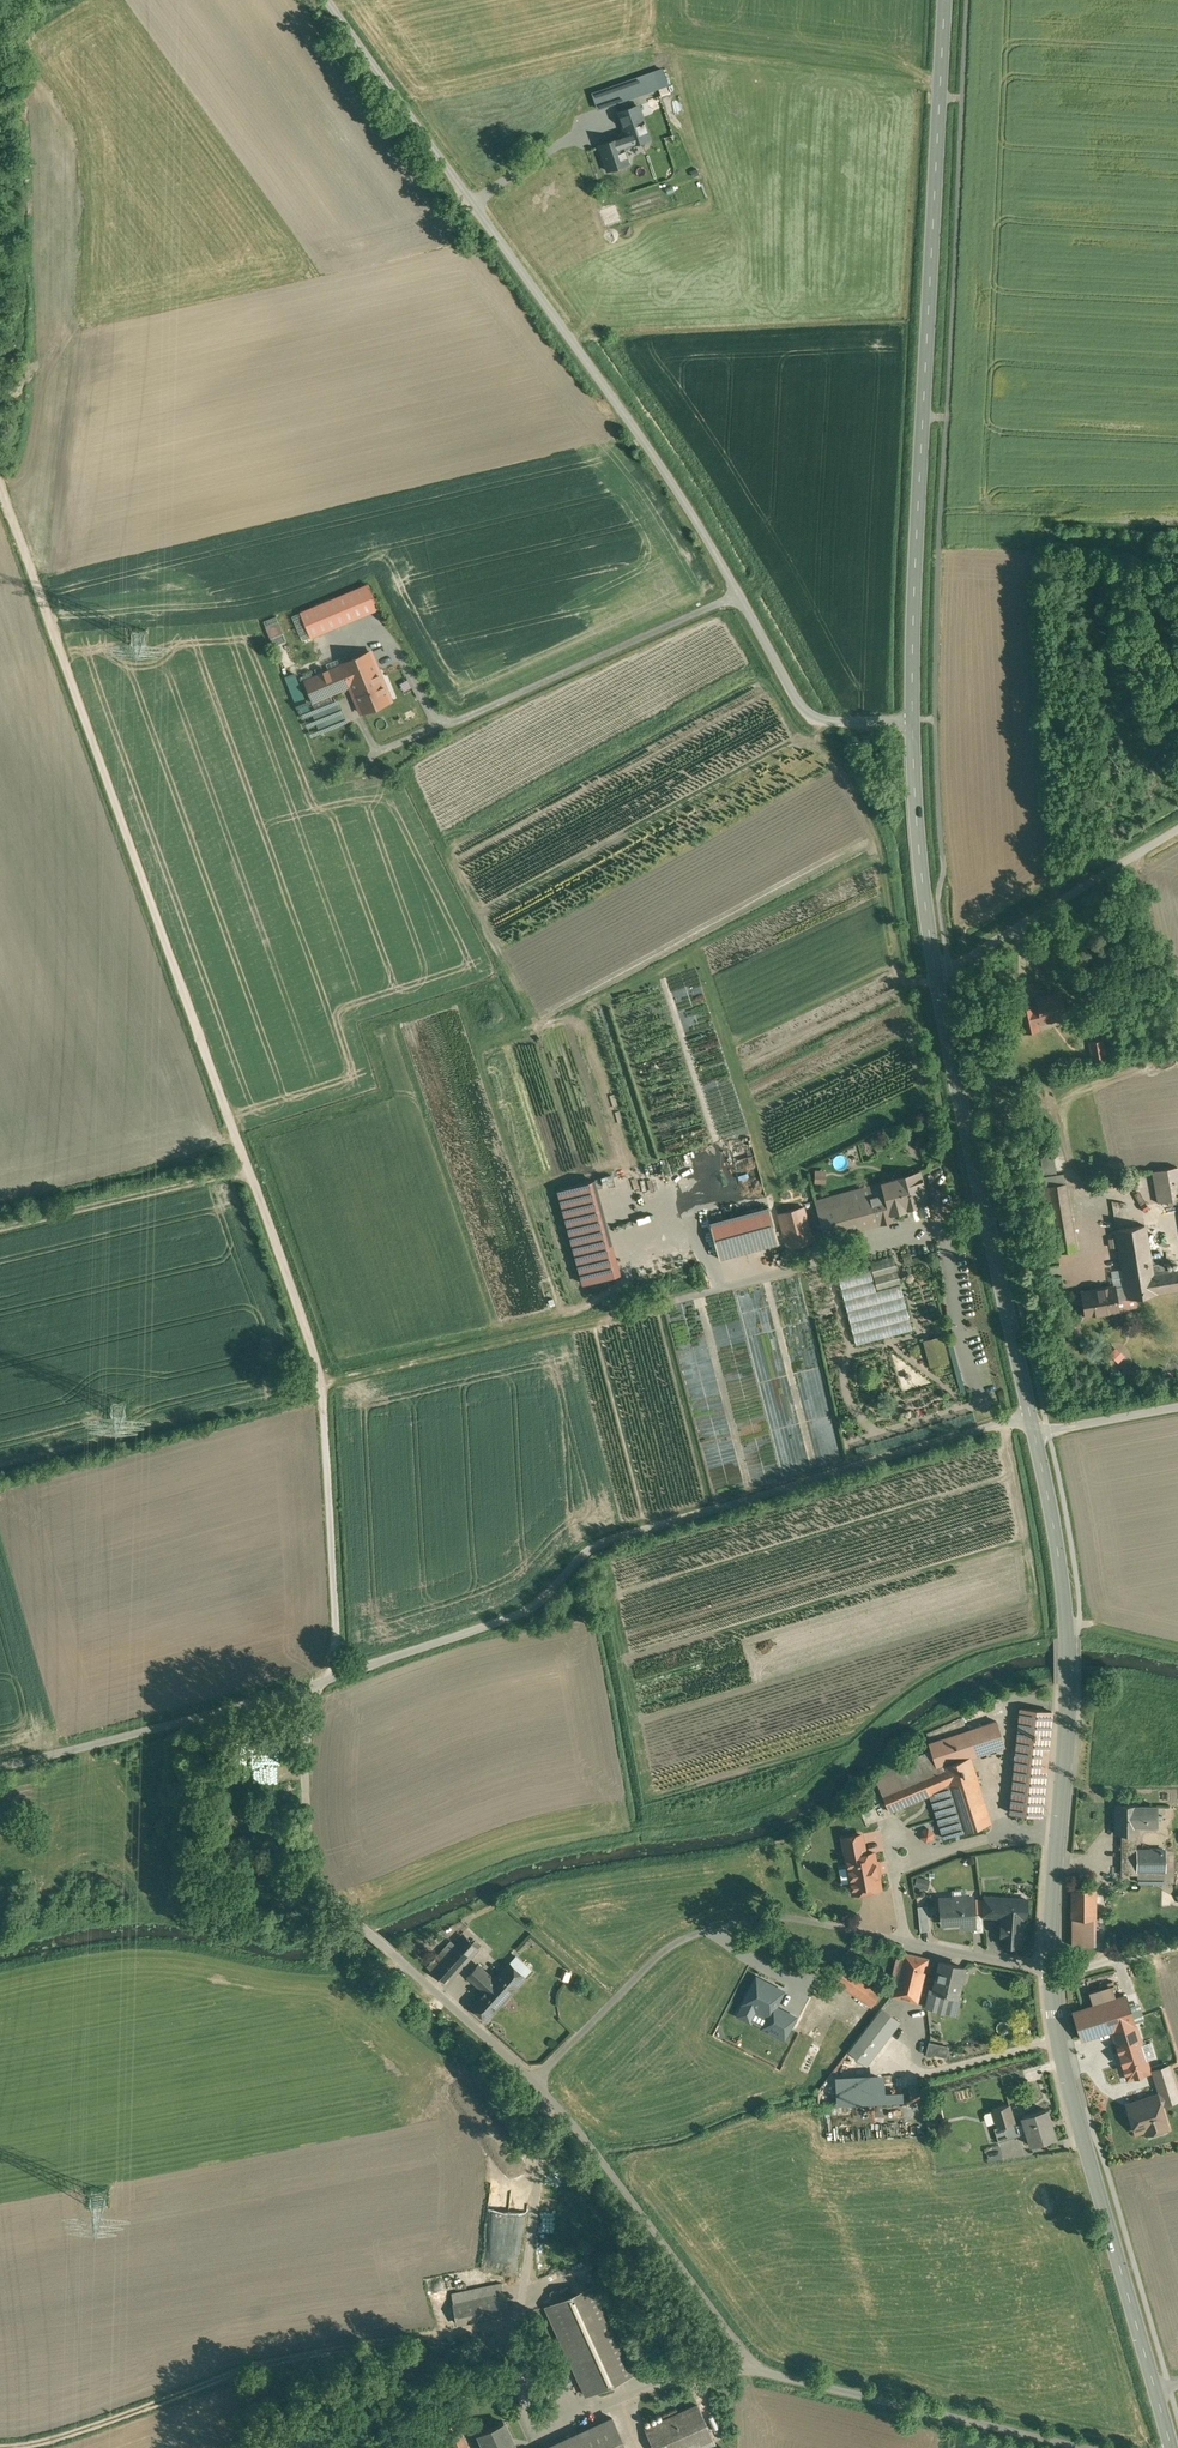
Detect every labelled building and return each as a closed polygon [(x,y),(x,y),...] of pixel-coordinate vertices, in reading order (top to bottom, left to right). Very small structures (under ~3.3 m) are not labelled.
[(655,72),(600,91),(606,108),(660,89),(655,72)] [(627,137),(600,146),(608,173),(632,165),(627,150),(653,141),(642,106),(619,113),(627,137)] [(368,586),(295,616),(306,642),(379,613),(368,586)] [(361,715),(394,702),(373,652),(304,680),(314,704),(350,689),(361,715)] [(1034,996),(1036,1005),(1040,1023),(1067,1017),(1062,991),(1034,996)] [(1036,1005),(1017,1009),(1022,1033),(1041,1029),(1040,1023),(1036,1005)] [(1104,1039),(1089,1042),(1091,1061),(1107,1058),(1104,1039)] [(1055,1172),(1053,1156),(1040,1157),(1043,1174),(1055,1172)] [(1153,1172),(1158,1203),(1177,1199),(1177,1169),(1177,1167),(1153,1172)] [(825,1183),(825,1170),(813,1169),(813,1183),(825,1183)] [(921,1171),(880,1181),(889,1214),(929,1203),(921,1171)] [(1044,1176),(1046,1186),(1064,1183),(1062,1173),(1044,1176)] [(593,1180),(556,1190),(581,1284),(618,1274),(593,1180)] [(880,1181),(813,1199),(823,1238),(891,1220),(889,1214),(880,1181)] [(1046,1186),(1040,1187),(1050,1250),(1075,1246),(1065,1183),(1064,1183),(1046,1186)] [(767,1206),(708,1222),(718,1259),(777,1243),(767,1206)] [(804,1206),(776,1213),(786,1248),(813,1240),(804,1206)] [(1079,1289),(1083,1317),(1120,1312),(1119,1308),(1136,1306),(1135,1296),(1177,1290),(1177,1268),(1154,1272),(1147,1224),(1114,1228),(1122,1283),(1079,1289)] [(893,1256),(870,1262),(876,1289),(900,1283),(893,1256)] [(870,1269),(838,1277),(856,1344),(912,1329),(900,1284),(876,1291),(870,1269)] [(934,1338),(924,1339),(925,1354),(936,1352),(934,1338)] [(1116,1346),(1108,1353),(1117,1362),(1124,1355),(1116,1346)] [(1051,1711),(1020,1708),(1015,1769),(1046,1772),(1051,1711)] [(996,1721),(929,1743),(931,1750),(905,1761),(896,1771),(901,1783),(881,1791),(889,1811),(930,1794),(944,1838),(990,1822),(970,1757),(1004,1745),(996,1721)] [(1046,1772),(1015,1769),(1010,1813),(1041,1816),(1046,1772)] [(1137,1805),(1115,1805),(1115,1822),(1115,1833),(1115,1834),(1121,1834),(1136,1834),(1137,1834),(1137,1825),(1157,1825),(1157,1806),(1137,1806),(1137,1805)] [(928,1829),(922,1831),(921,1837),(926,1841),(931,1839),(933,1833),(928,1829)] [(860,1834),(843,1837),(847,1857),(864,1854),(860,1834)] [(1136,1834),(1121,1834),(1121,1858),(1136,1859),(1136,1849),(1136,1834)] [(1164,1849),(1136,1849),(1136,1859),(1136,1871),(1138,1871),(1164,1871),(1164,1849)] [(847,1857),(846,1858),(853,1893),(880,1888),(873,1852),(864,1854),(847,1857)] [(1136,1859),(1121,1858),(1121,1874),(1138,1874),(1138,1871),(1136,1871),(1136,1859)] [(878,1862),(880,1872),(887,1871),(886,1861),(878,1862)] [(922,1877),(913,1879),(914,1886),(923,1883),(922,1877)] [(1095,1889),(1072,1889),(1072,1919),(1095,1919),(1095,1889)] [(972,1896),(940,1899),(942,1922),(961,1920),(961,1927),(974,1926),(973,1914),(972,1896)] [(1000,1897),(983,1896),(982,1912),(999,1913),(1000,1897)] [(1027,1899),(1000,1897),(999,1913),(1001,1916),(1000,1944),(1021,1945),(1023,1918),(1025,1918),(1027,1899)] [(926,1906),(918,1907),(920,1931),(929,1930),(926,1906)] [(982,1914),(973,1914),(974,1926),(974,1932),(983,1931),(982,1912),(981,1912),(982,1914)] [(1095,1919),(1072,1919),(1072,1946),(1091,1946),(1095,1946),(1095,1919)] [(455,1945),(432,1971),(446,1983),(469,1958),(455,1945)] [(1091,1946),(1072,1946),(1072,1958),(1092,1958),(1091,1946)] [(929,1958),(903,1952),(892,1996),(918,2003),(926,1970),(928,1970),(929,1969),(930,1967),(929,1965),(927,1965),(929,1958)] [(964,1967),(940,1962),(933,1989),(933,1990),(944,1992),(943,1995),(946,1996),(946,1993),(957,1995),(964,1967)] [(509,1963),(494,1980),(478,1966),(468,1976),(484,1991),(471,2005),(486,2019),(501,2002),(502,2002),(524,1977),(509,1963)] [(889,1998),(840,1963),(830,1977),(879,2011),(881,2008),(889,1998)] [(794,1996),(747,1973),(734,1998),(781,2022),(794,1996)] [(1110,1986),(1089,1992),(1092,2004),(1113,1998),(1110,1986)] [(957,1995),(946,1993),(946,1996),(943,1995),(944,1992),(933,1990),(933,1989),(932,1989),(929,1991),(928,1997),(930,2000),(939,2002),(941,2001),(944,2003),(958,2007),(960,1998),(958,1995),(957,1995)] [(1104,2003),(1073,2013),(1081,2039),(1112,2029),(1106,2010),(1104,2003)] [(1150,2072),(1128,2003),(1106,2010),(1112,2029),(1128,2079),(1150,2072)] [(879,2011),(848,2051),(866,2065),(899,2022),(881,2008),(879,2011)] [(948,2047),(929,2042),(927,2052),(929,2052),(928,2055),(933,2056),(934,2054),(946,2057),(948,2047)] [(1153,2071),(1160,2094),(1157,2095),(1160,2105),(1177,2099),(1177,2095),(1169,2066),(1153,2071)] [(1157,2095),(1127,2104),(1134,2128),(1143,2125),(1145,2129),(1166,2123),(1160,2105),(1157,2095)] [(1009,2104),(992,2109),(997,2127),(1014,2121),(1009,2104)] [(926,2123),(942,2122),(941,2105),(925,2106),(926,2123)] [(1046,2109),(1022,2116),(1024,2122),(1017,2124),(1020,2133),(1026,2131),(1031,2145),(1055,2138),(1046,2109)] [(997,2127),(994,2127),(998,2141),(1020,2135),(1017,2124),(1016,2121),(1014,2121),(997,2127)] [(1166,2123),(1145,2129),(1146,2133),(1148,2138),(1169,2132),(1167,2127),(1166,2123)] [(547,2216),(557,2216),(560,2183),(552,2183),(551,2189),(542,2189),(539,2223),(546,2224),(547,2216)] [(515,2272),(523,2215),(490,2210),(482,2268),(515,2272)] [(537,2262),(543,2262),(544,2271),(553,2271),(552,2243),(542,2244),(542,2254),(536,2254),(537,2262)] [(596,2283),(545,2307),(586,2395),(637,2372),(596,2283)] [(504,2293),(453,2304),(457,2323),(508,2312),(504,2293)] [(646,2428),(655,2447),(702,2447),(714,2442),(697,2405),(646,2428)] [(546,2447),(626,2447),(612,2417),(611,2417),(611,2418),(601,2422),(600,2422),(600,2423),(590,2427),(589,2427),(590,2428),(579,2432),(578,2433),(579,2433),(569,2437),(568,2437),(568,2438),(558,2442),(557,2442),(557,2443),(546,2447)] [(438,2429),(447,2447),(469,2447),(456,2421),(438,2429)] [(479,2433),(485,2447),(516,2447),(504,2422),(479,2433)]
